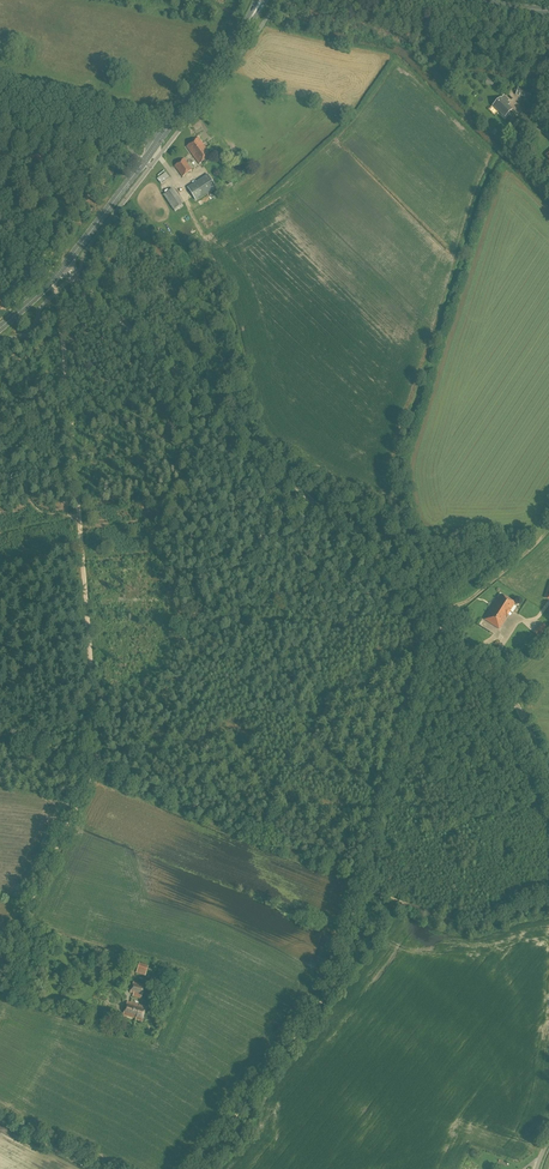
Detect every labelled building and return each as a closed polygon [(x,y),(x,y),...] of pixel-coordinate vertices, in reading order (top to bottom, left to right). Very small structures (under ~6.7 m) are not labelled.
[(510,103),(508,101),(508,100),(504,96),(501,99),(500,98),(493,105),(505,117),(512,109),(507,105),(510,103)] [(194,156),(205,148),(198,138),(187,146),(194,156)] [(199,163),(210,155),(205,148),(194,156),(199,163)] [(187,163),(184,158),(174,166),(182,177),(192,169),(194,167),(189,162),(187,163)] [(166,172),(157,179),(161,184),(170,178),(166,172)] [(196,201),(217,188),(208,175),(187,187),(196,201)] [(226,190),(231,187),(233,185),(230,181),(223,185),(226,190)] [(173,210),(183,203),(173,188),(163,195),(173,210)] [(207,210),(214,206),(212,202),(205,206),(207,210)] [(35,304),(25,311),(28,315),(38,308),(35,304)] [(514,604),(500,595),(496,601),(484,619),(499,629),(507,616),(507,615),(514,604)] [(145,976),(146,972),(148,966),(139,963),(138,969),(136,973),(145,976)] [(130,992),(133,993),(132,996),(141,999),(142,996),(145,985),(134,982),(130,992)] [(142,1021),(146,1007),(128,1002),(123,1015),(136,1018),(136,1019),(142,1021)]
